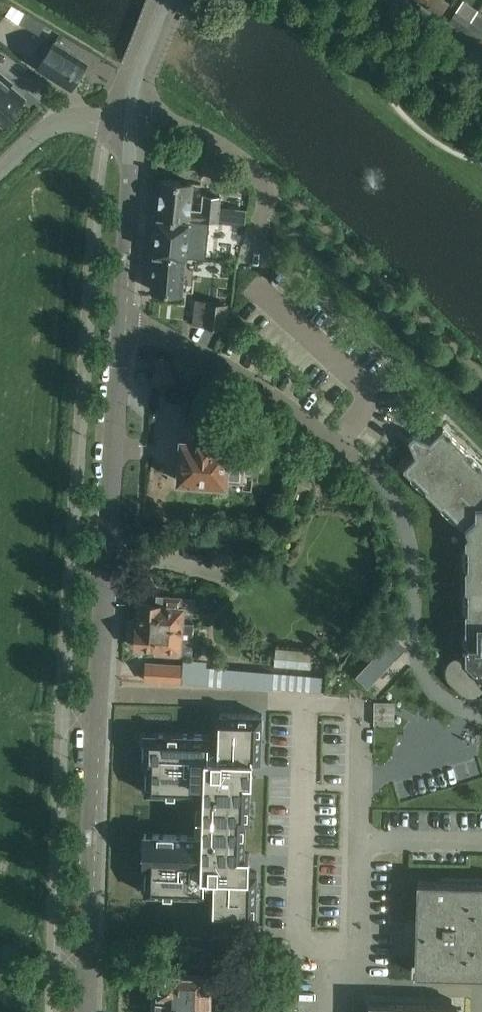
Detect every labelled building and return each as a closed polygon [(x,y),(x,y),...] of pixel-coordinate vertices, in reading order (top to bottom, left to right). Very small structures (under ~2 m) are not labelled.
[(425,5),(441,15),(450,1),(448,0),(428,0),(425,5)] [(465,30),(472,20),(458,10),(450,20),(465,30)] [(40,34),(45,25),(25,13),(20,22),(40,34)] [(472,21),(465,31),(481,42),(481,27),(472,21)] [(47,53),(38,67),(71,88),(73,85),(76,84),(80,79),(79,75),(87,63),(66,50),(68,47),(58,40),(55,44),(50,41),(44,51),(47,53)] [(3,122),(10,114),(14,113),(17,109),(17,105),(24,97),(9,85),(3,79),(4,77),(0,74),(0,119),(3,122)] [(162,179),(158,216),(190,219),(190,220),(219,222),(222,196),(203,194),(202,210),(191,209),(193,182),(162,179)] [(156,235),(154,252),(186,256),(190,220),(190,219),(158,216),(156,231),(160,232),(159,236),(156,235)] [(206,243),(206,255),(235,255),(235,244),(206,243)] [(151,283),(150,290),(151,290),(182,293),(186,256),(154,252),(153,268),(156,268),(156,272),(152,272),(151,283)] [(226,304),(208,302),(206,324),(224,326),(226,304)] [(155,384),(174,385),(175,360),(157,359),(155,384)] [(243,481),(245,452),(245,446),(243,443),(229,442),(229,441),(215,440),(216,434),(214,434),(215,415),(185,413),(183,437),(181,437),(177,481),(227,484),(227,482),(241,483),(243,481)] [(466,656),(464,655),(461,655),(458,655),(456,655),(453,657),(451,658),(449,660),(448,662),(446,664),(446,667),(445,669),(445,673),(446,676),(447,677),(448,680),(450,681),(464,696),(466,695),(479,695),(481,696),(481,695),(481,466),(478,467),(466,454),(466,450),(451,436),(448,436),(442,430),(444,428),(443,427),(430,440),(414,433),(409,439),(415,455),(404,466),(404,469),(411,475),(414,475),(427,488),(426,491),(441,506),(445,506),(457,518),(457,522),(463,528),(467,528),(468,533),(466,536),(466,544),(469,547),(469,564),(466,567),(466,587),(469,590),(469,608),(466,610),(466,631),(469,633),(469,641),(466,644),(466,656)] [(137,627),(135,647),(156,649),(161,649),(160,654),(180,655),(181,640),(193,640),(194,623),(183,623),(184,608),(193,609),(194,598),(157,596),(157,605),(142,604),(140,628),(137,627)] [(393,637),(355,675),(367,686),(405,647),(393,637)] [(146,662),(145,680),(181,682),(182,670),(182,664),(146,662)] [(181,682),(205,684),(224,685),(225,673),(206,672),(182,670),(181,682)] [(225,673),(224,685),(272,689),(273,673),(225,670),(225,673)] [(395,701),(374,701),(373,725),(396,725),(395,701)] [(144,846),(143,865),(146,865),(145,880),(154,880),(153,893),(204,895),(205,873),(215,874),(213,917),(256,918),(257,872),(249,871),(249,863),(247,863),(247,857),(250,857),(250,853),(244,853),(246,817),(249,818),(250,779),(252,779),(252,775),(250,775),(250,768),(252,769),(253,760),(261,760),(262,714),(220,712),(218,756),(209,755),(209,734),(152,732),(152,746),(143,745),(143,764),(146,764),(146,779),(154,779),(154,792),(204,794),(204,804),(203,825),(203,835),(153,833),(152,846),(144,846)] [(416,957),(416,973),(481,975),(481,883),(418,881),(416,957)] [(224,938),(223,952),(238,953),(238,962),(267,963),(268,940),(224,938)] [(211,973),(211,948),(188,948),(188,973),(181,973),(181,972),(160,972),(159,993),(161,993),(161,1011),(211,1011),(211,973)] [(462,1004),(370,1001),(369,1011),(461,1011),(462,1004)]
